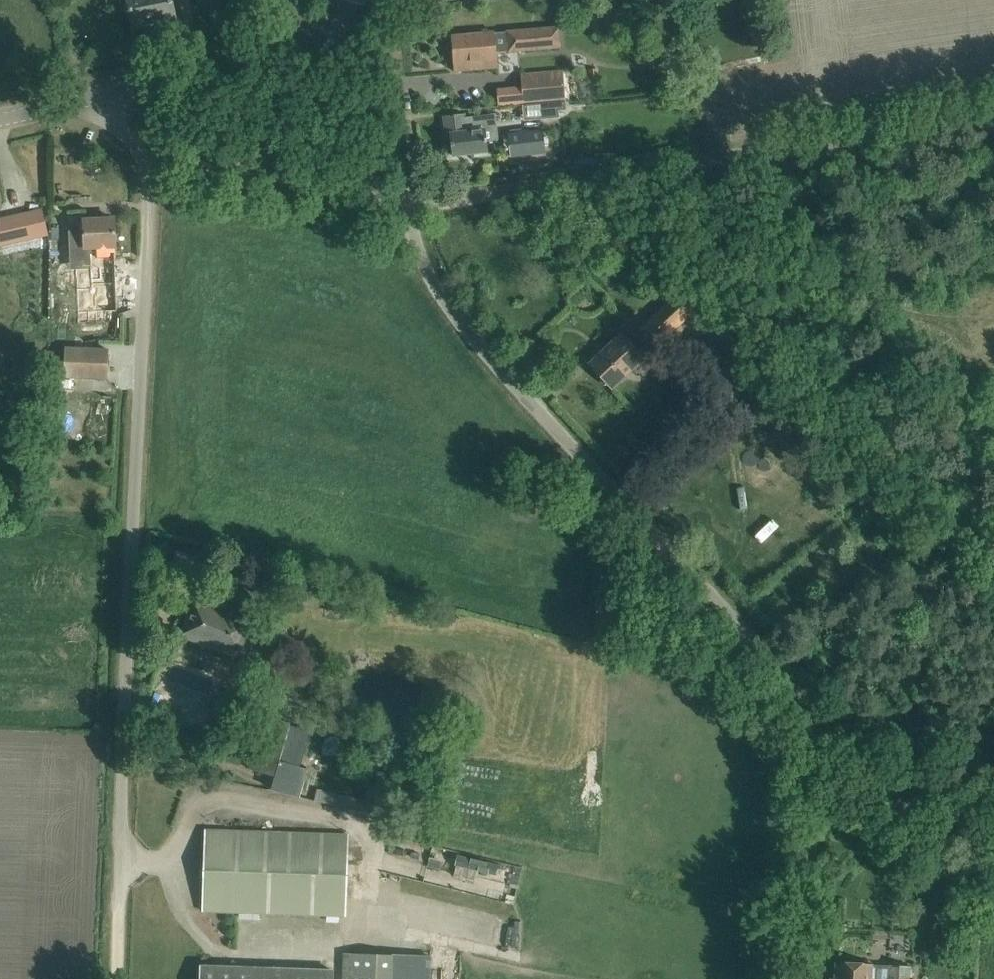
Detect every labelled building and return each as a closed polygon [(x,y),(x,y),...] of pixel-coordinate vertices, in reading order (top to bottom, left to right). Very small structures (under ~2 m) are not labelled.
[(172,1),(172,0),(128,0),(133,28),(176,20),(172,1)] [(683,2),(684,14),(703,12),(701,0),(698,0),(683,2)] [(496,53),(561,47),(560,28),(472,35),(452,36),(455,71),(497,67),(496,53)] [(599,68),(588,70),(590,78),(600,77),(599,68)] [(565,102),(561,71),(522,75),(526,105),(557,103),(565,102)] [(565,102),(557,103),(557,110),(560,110),(565,109),(565,102)] [(464,114),(444,116),(447,146),(451,145),(453,156),(488,151),(486,130),(466,132),(464,114)] [(555,152),(553,130),(510,135),(513,157),(555,152)] [(0,219),(0,246),(47,235),(41,209),(0,219)] [(84,231),(70,232),(70,239),(71,248),(72,254),(91,253),(93,312),(117,311),(115,247),(114,219),(84,220),(84,231)] [(22,270),(21,254),(6,254),(7,270),(22,270)] [(684,290),(649,322),(664,338),(699,306),(684,290)] [(622,335),(605,351),(590,365),(611,388),(643,358),(622,335)] [(108,379),(109,350),(65,348),(64,377),(108,379)] [(50,400),(49,423),(59,424),(60,400),(50,400)] [(256,623),(194,600),(180,635),(242,659),(256,623)] [(250,766),(277,775),(272,790),(300,798),(308,769),(295,765),(298,756),(283,751),(291,723),(263,716),(250,766)] [(317,789),(315,800),(361,807),(363,796),(317,789)] [(349,834),(205,830),(203,911),(346,916),(349,834)] [(459,855),(457,866),(497,875),(500,865),(459,855)] [(431,958),(344,953),(343,978),(430,978),(431,958)] [(911,967),(872,965),(872,964),(836,962),(835,978),(830,978),(911,978),(911,967)] [(335,972),(234,968),(234,974),(213,974),(213,978),(335,978),(335,972)]
